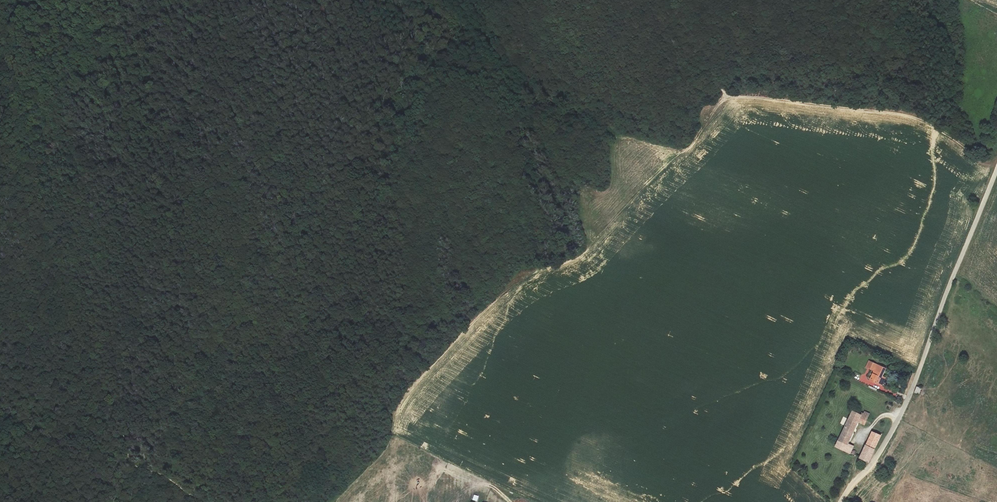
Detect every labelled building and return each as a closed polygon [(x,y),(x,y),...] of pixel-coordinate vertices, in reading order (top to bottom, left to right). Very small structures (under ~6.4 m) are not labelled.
[(885,377),(882,376),(885,368),(869,361),(866,367),(871,369),(872,367),(875,369),(870,381),(881,386),(885,377)] [(835,447),(844,451),(850,453),(853,446),(847,444),(857,421),(864,425),(869,414),(864,411),(863,413),(862,413),(861,415),(852,411),(835,447)] [(859,458),(867,462),(881,436),(872,432),(859,458)]
